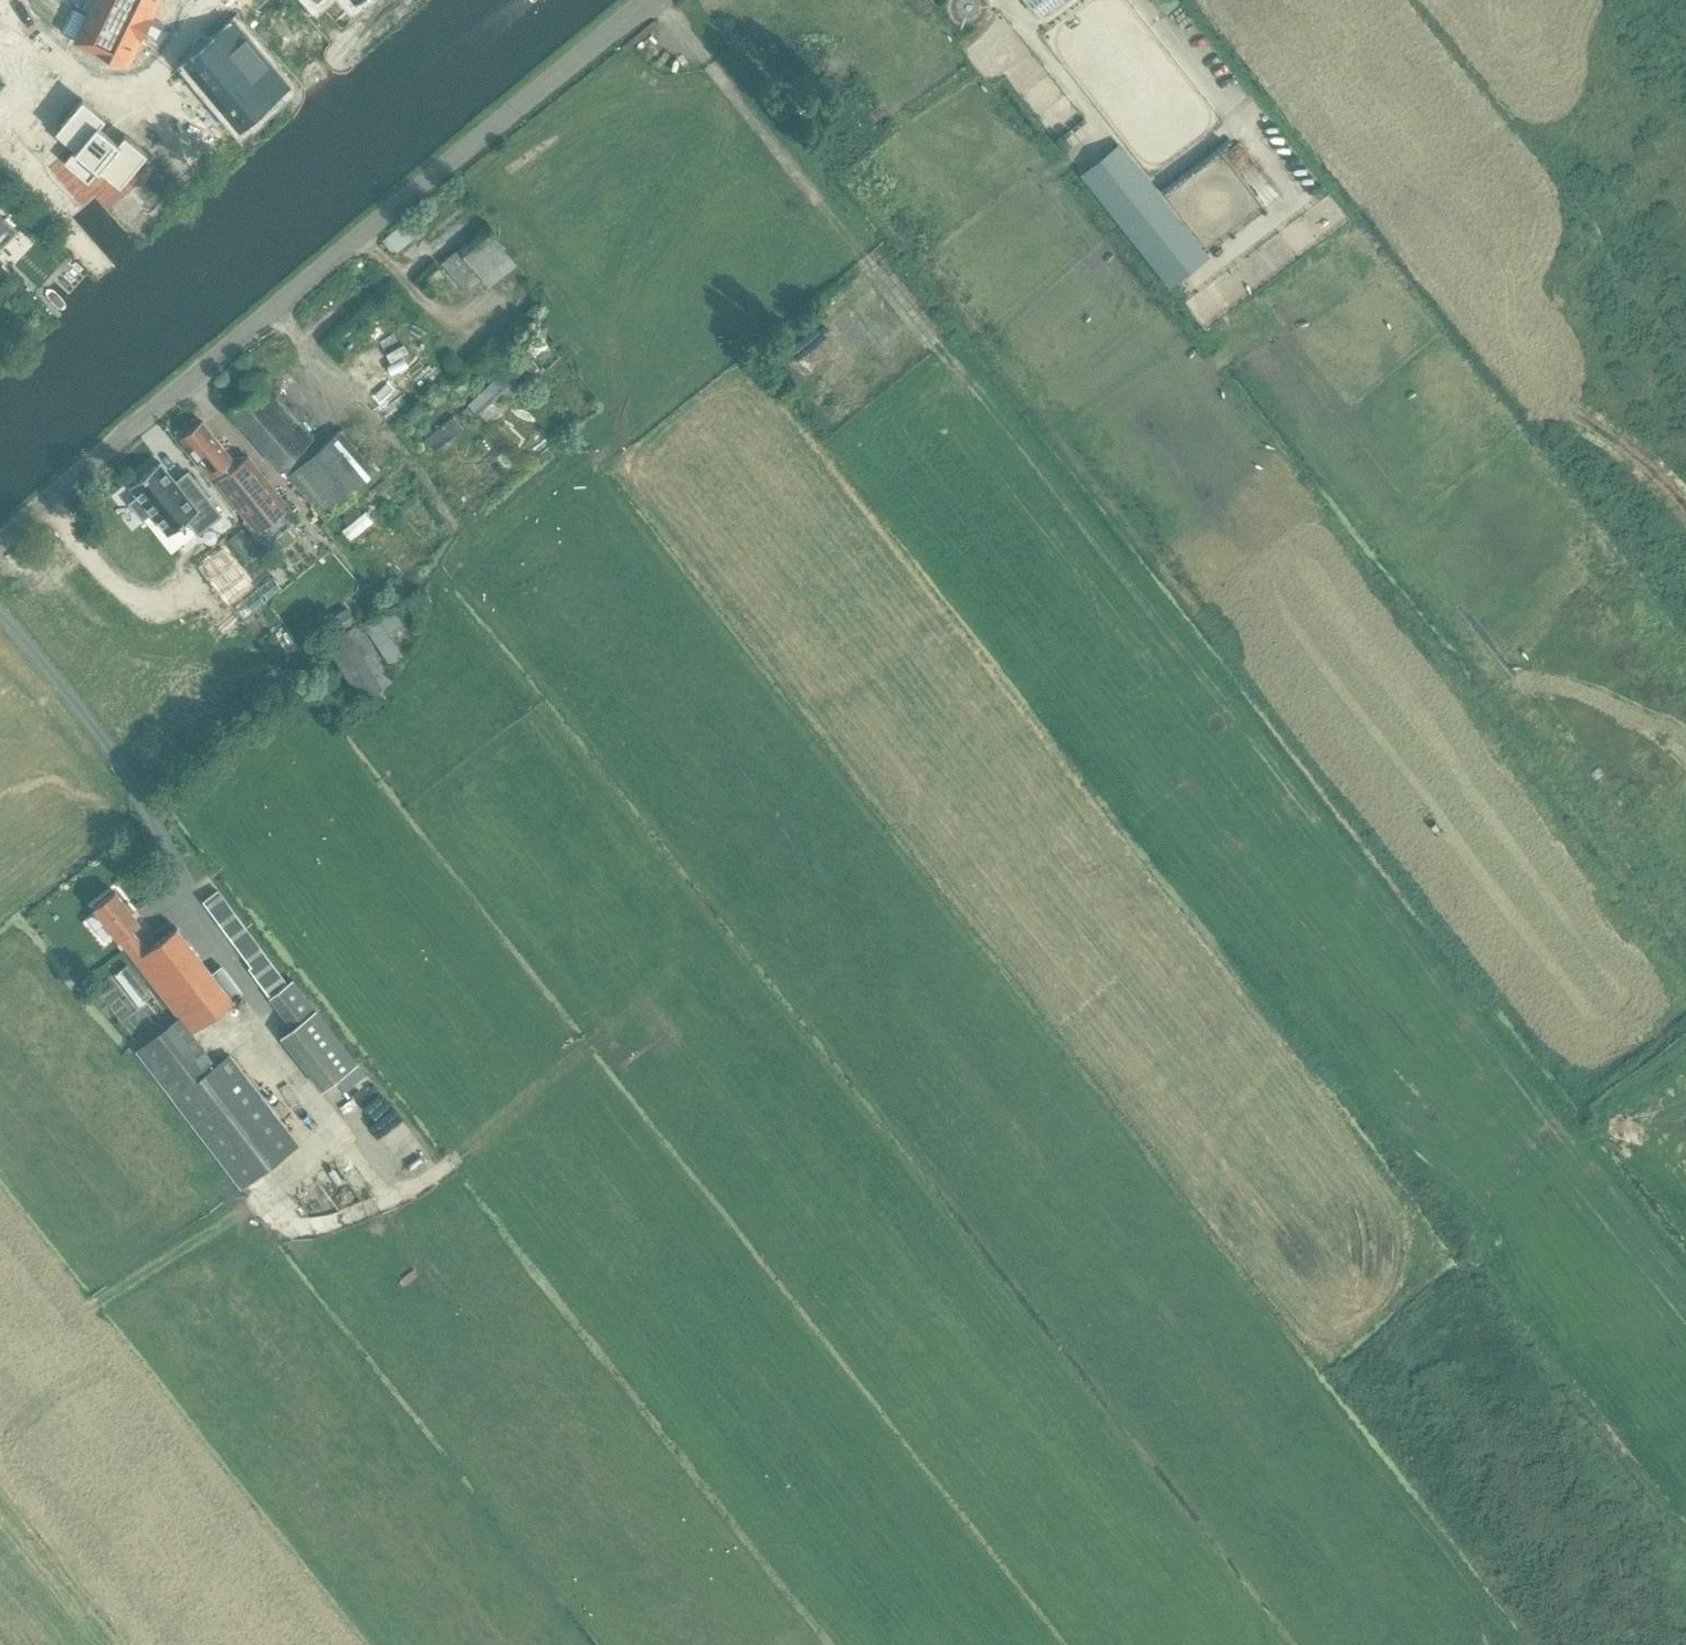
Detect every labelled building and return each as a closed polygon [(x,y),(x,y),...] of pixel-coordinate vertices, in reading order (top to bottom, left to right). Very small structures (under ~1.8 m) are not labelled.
[(78,10),(88,14),(88,13),(136,37),(137,37),(139,38),(139,37),(146,23),(147,23),(147,22),(146,22),(148,18),(149,18),(150,17),(149,17),(150,14),(148,13),(121,0),(83,0),(78,10)] [(148,13),(155,0),(121,0),(148,13)] [(1061,0),(1025,0),(1039,18),(1061,0)] [(1165,14),(1178,4),(1175,0),(1154,0),(1165,14)] [(88,14),(75,40),(128,67),(137,49),(132,46),(136,37),(88,13),(88,14)] [(211,46),(194,61),(209,80),(204,84),(221,104),(235,93),(250,111),(279,87),(263,69),(269,64),(246,36),(230,49),(232,52),(223,60),(211,46)] [(82,99),(55,132),(76,149),(64,162),(88,182),(99,169),(120,186),(147,154),(124,135),(118,142),(99,126),(105,119),(82,99)] [(1201,252),(1115,142),(1080,169),(1165,280),(1201,252)] [(18,232),(0,215),(0,252),(18,232)] [(359,383),(348,392),(393,444),(423,419),(385,375),(366,391),(359,383)] [(201,422),(180,439),(209,474),(230,457),(201,422)] [(470,446),(435,476),(466,512),(512,472),(488,445),(477,454),(470,446)] [(230,457),(209,474),(267,544),(298,519),(246,456),(230,457)] [(159,463),(130,487),(138,497),(130,504),(142,519),(150,513),(168,535),(187,520),(198,534),(221,515),(188,473),(186,475),(190,479),(181,485),(178,481),(176,483),(159,463)] [(241,529),(227,539),(246,563),(260,552),(241,529)] [(225,544),(196,566),(227,607),(256,585),(225,544)] [(267,994),(284,981),(216,890),(202,901),(250,965),(248,967),(267,994)] [(140,922),(116,891),(94,908),(190,1033),(226,1007),(244,994),(223,966),(212,974),(176,927),(147,950),(131,929),(140,922)] [(115,974),(139,1006),(151,996),(127,965),(115,974)] [(291,978),(268,996),(290,1026),(279,1035),(320,1088),(355,1061),(291,978)] [(164,1087),(207,1052),(205,1049),(197,1054),(173,1022),(136,1050),(164,1087)] [(207,1052),(164,1087),(242,1189),(298,1146),(229,1055),(217,1065),(207,1052)]
